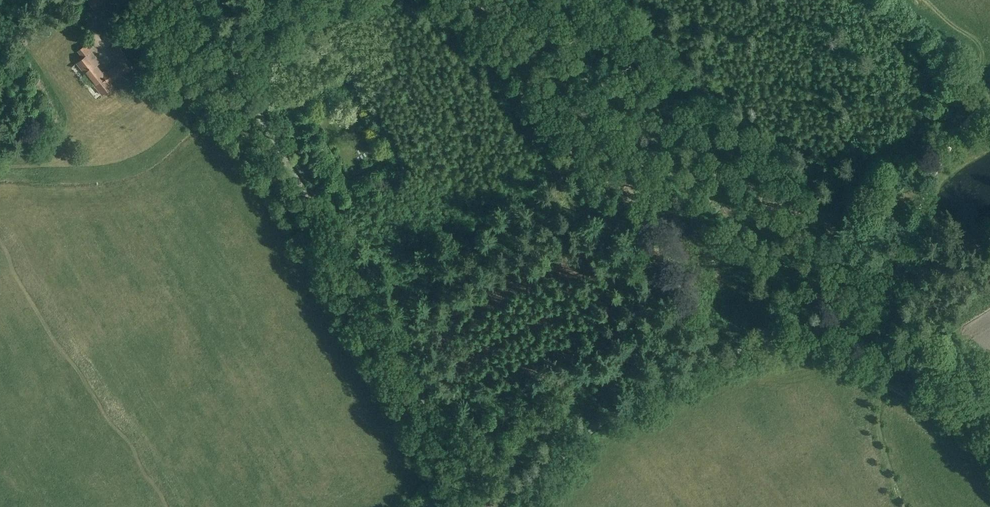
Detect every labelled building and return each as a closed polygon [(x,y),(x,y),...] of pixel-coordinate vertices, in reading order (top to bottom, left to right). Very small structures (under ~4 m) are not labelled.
[(94,9),(101,4),(98,0),(88,0),(94,9)] [(99,62),(92,52),(94,50),(88,43),(77,51),(82,58),(77,63),(102,94),(113,86),(110,82),(133,67),(119,47),(111,52),(119,64),(103,74),(96,65),(99,62)]
